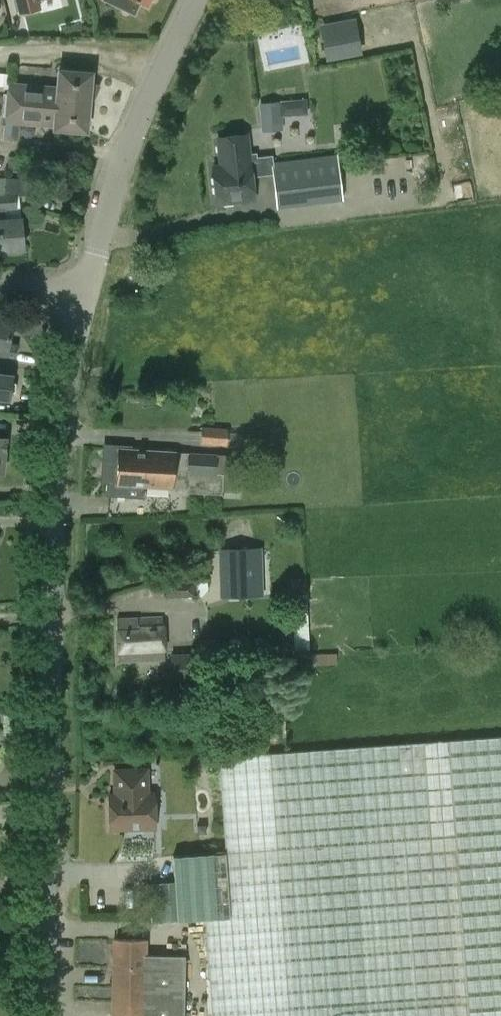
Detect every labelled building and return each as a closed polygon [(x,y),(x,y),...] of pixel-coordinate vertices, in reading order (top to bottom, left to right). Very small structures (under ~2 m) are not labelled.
[(21,13),(40,8),(38,0),(17,0),(21,13)] [(135,15),(141,3),(147,6),(150,0),(103,0),(135,15)] [(326,60),(362,54),(355,17),(319,24),(326,60)] [(16,137),(17,122),(53,125),(53,127),(86,130),(88,110),(87,110),(94,95),(89,93),(91,70),(58,68),(56,85),(8,81),(7,93),(0,92),(0,135),(16,137)] [(283,129),(282,116),(307,114),(306,99),(280,101),(259,103),(261,131),(283,129)] [(273,154),(271,155),(252,157),(249,132),(215,136),(218,163),(211,163),(216,205),(256,201),(253,171),(272,169),(277,208),(343,200),(338,153),(273,160),(273,154)] [(20,171),(21,157),(9,156),(8,170),(20,171)] [(23,247),(18,195),(28,195),(29,178),(5,177),(0,178),(0,250),(23,247)] [(68,178),(64,187),(75,191),(78,183),(68,178)] [(14,345),(6,343),(9,324),(0,323),(0,355),(12,357),(14,345)] [(0,375),(0,399),(8,399),(9,394),(14,393),(15,384),(10,382),(10,376),(0,375)] [(200,444),(227,445),(227,444),(242,445),(243,433),(227,432),(228,428),(201,426),(200,444)] [(143,486),(146,449),(118,448),(109,448),(106,495),(143,497),(143,486)] [(236,492),(239,455),(146,449),(143,486),(185,488),(185,492),(221,494),(222,491),(236,492)] [(222,550),(223,594),(255,593),(254,549),(222,550)] [(165,596),(196,595),(195,578),(164,579),(165,596)] [(118,661),(165,659),(163,616),(117,618),(118,661)] [(296,649),(310,648),(308,623),(293,624),(296,649)] [(339,650),(304,653),(306,676),(341,673),(339,650)] [(196,651),(170,652),(171,687),(197,686),(196,651)] [(218,754),(225,850),(173,853),(175,880),(149,882),(152,921),(203,917),(210,1015),(500,1015),(500,736),(218,754)] [(141,828),(154,827),(153,792),(147,792),(146,768),(113,769),(114,793),(108,794),(109,829),(128,828),(128,831),(141,831),(141,828)] [(206,825),(197,825),(197,835),(206,834),(206,825)] [(185,954),(146,953),(146,938),(113,938),(112,1015),(184,1015),(185,954)]
